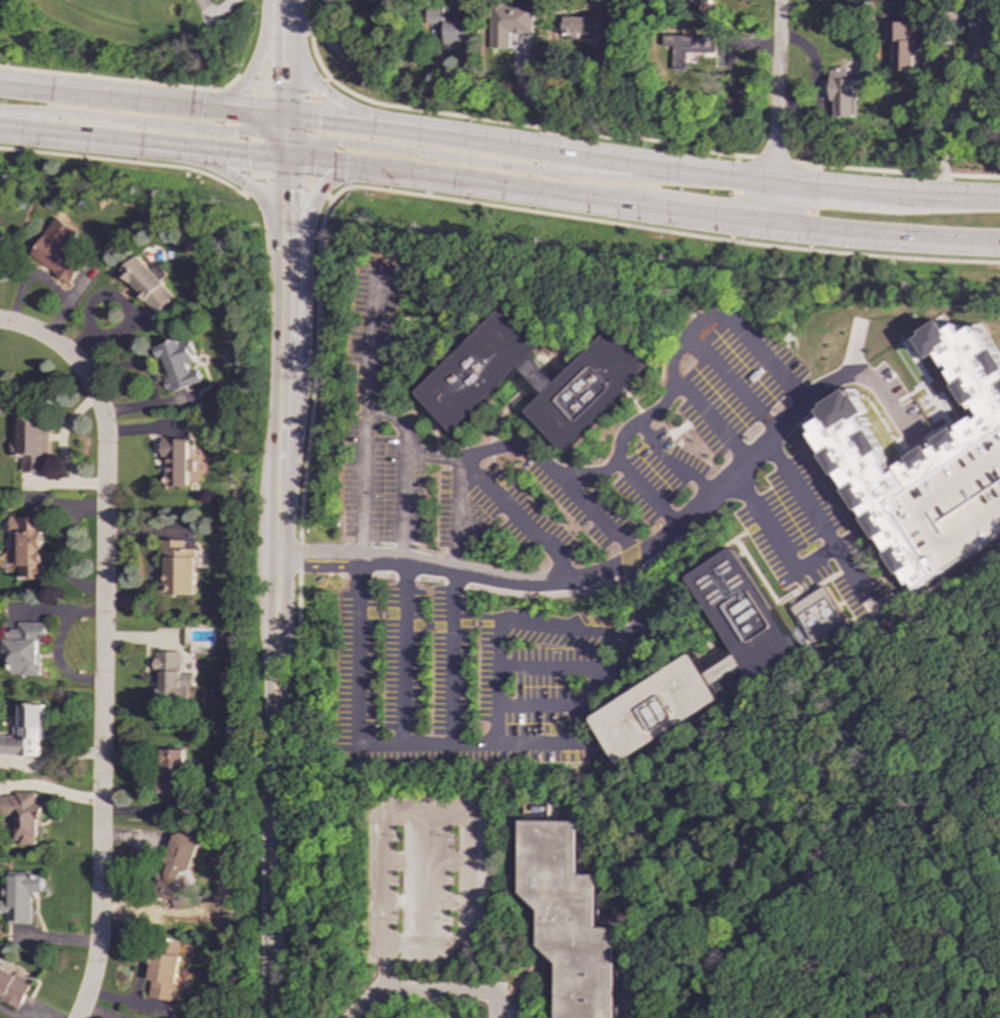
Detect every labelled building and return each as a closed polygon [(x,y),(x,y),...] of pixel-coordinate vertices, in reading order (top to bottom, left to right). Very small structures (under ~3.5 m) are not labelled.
[(509,49),(510,33),(532,34),(533,6),(490,5),(489,48),(509,49)] [(443,44),(466,45),(467,8),(426,7),(425,26),(443,26),(443,44)] [(619,17),(556,16),(556,36),(619,37),(619,17)] [(893,71),(916,71),(916,61),(922,61),(922,34),(914,34),(914,22),(881,21),(880,41),(893,41),(893,71)] [(672,70),(685,70),(685,63),(695,63),(694,54),(716,53),(716,66),(730,66),(730,36),(663,37),(663,46),(671,46),(672,70)] [(854,117),(854,79),(849,79),(849,68),(831,67),(831,101),(836,101),(835,117),(854,117)] [(70,283),(84,261),(66,249),(78,231),(56,218),(31,258),(70,283)] [(173,296),(136,257),(119,273),(155,313),(173,296)] [(415,392),(454,433),(520,370),(544,395),(526,411),(565,451),(652,367),(613,326),(556,382),(532,357),(542,347),(503,307),(415,392)] [(996,348),(999,354),(999,433),(901,497),(902,498),(897,501),(902,509),(897,512),(927,560),(934,555),(944,572),(917,589),(913,581),(909,583),(902,572),(899,574),(885,553),(888,551),(879,538),(877,539),(863,518),(866,516),(861,509),(859,511),(845,490),(848,488),(839,474),(837,476),(823,455),(827,453),(810,428),(827,417),(823,410),(828,407),(827,404),(850,389),(855,396),(857,395),(869,412),(861,417),(869,430),(871,429),(884,449),(882,451),(893,469),(908,459),(907,458),(927,445),(928,447),(936,441),(935,440),(954,428),(955,429),(978,415),(970,403),(969,404),(956,385),(959,383),(939,353),(931,358),(919,339),(925,335),(923,332),(941,321),(947,331),(958,324),(964,334),(974,327),(974,328),(978,325),(994,350),(996,348)] [(155,346),(166,392),(200,384),(196,365),(194,365),(189,346),(179,348),(177,340),(155,346)] [(19,418),(18,442),(11,442),(11,458),(23,458),(22,472),(48,473),(49,418),(19,418)] [(187,440),(160,439),(160,457),(165,457),(164,487),(186,487),(187,471),(193,471),(193,460),(187,460),(187,440)] [(18,579),(43,580),(44,517),(18,517),(18,524),(9,524),(9,529),(17,529),(17,562),(19,562),(18,579)] [(195,549),(183,548),(183,540),(158,540),(158,550),(164,550),(163,595),(194,595),(195,549)] [(734,656),(708,671),(714,682),(744,666),(752,680),(798,654),(737,547),(688,575),(734,656)] [(810,642),(847,621),(826,585),(789,607),(810,642)] [(42,622),(18,622),(18,630),(5,630),(5,654),(10,654),(10,676),(42,676),(42,622)] [(193,687),(193,674),(180,673),(181,652),(157,652),(155,701),(180,702),(181,686),(193,687)] [(617,763),(723,704),(696,655),(590,714),(617,763)] [(38,740),(45,740),(45,705),(20,704),(20,727),(14,727),(14,737),(0,737),(0,755),(38,756),(38,740)] [(159,797),(184,796),(184,749),(159,750),(159,797)] [(12,843),(38,844),(39,803),(35,803),(35,795),(0,794),(0,816),(12,816),(12,843)] [(618,927),(598,927),(599,875),(580,874),(580,821),(521,820),(520,902),(539,903),(539,955),(558,955),(557,1017),(617,1017),(618,927)] [(174,835),(163,864),(165,873),(161,884),(164,899),(173,903),(174,909),(185,906),(189,897),(185,878),(198,846),(196,840),(180,833),(174,835)] [(30,894),(43,893),(43,874),(9,875),(9,892),(3,892),(3,900),(0,900),(0,913),(6,913),(6,924),(30,924),(30,894)] [(149,998),(174,1001),(181,957),(152,953),(148,980),(152,980),(149,998)] [(32,981),(0,967),(0,998),(20,1007),(32,981)]
